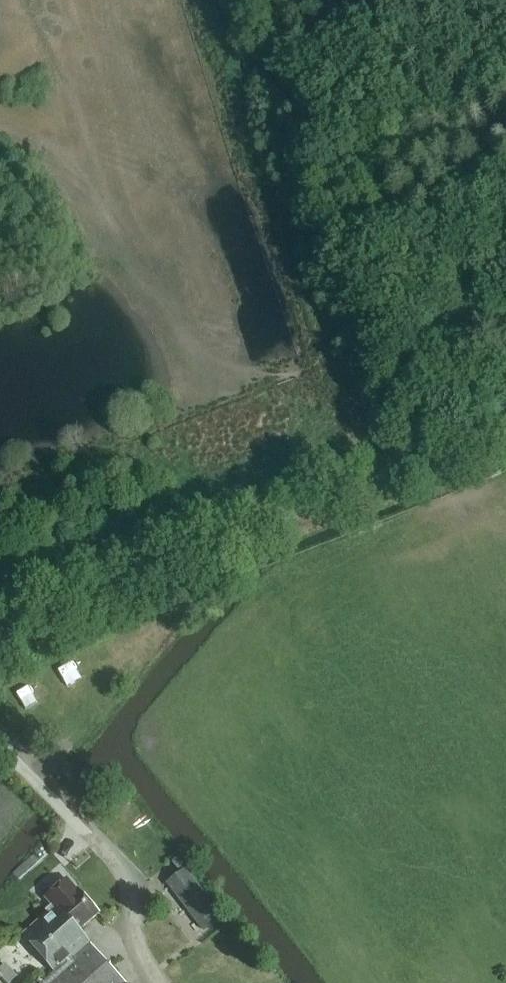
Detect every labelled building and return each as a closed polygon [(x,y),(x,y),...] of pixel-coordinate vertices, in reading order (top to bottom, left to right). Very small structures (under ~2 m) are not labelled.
[(176,871),(183,866),(178,860),(171,865),(176,871)] [(166,882),(182,903),(202,887),(186,867),(166,882)] [(55,973),(43,982),(126,982),(80,931),(100,913),(68,877),(44,898),(52,906),(20,934),(55,973)]
